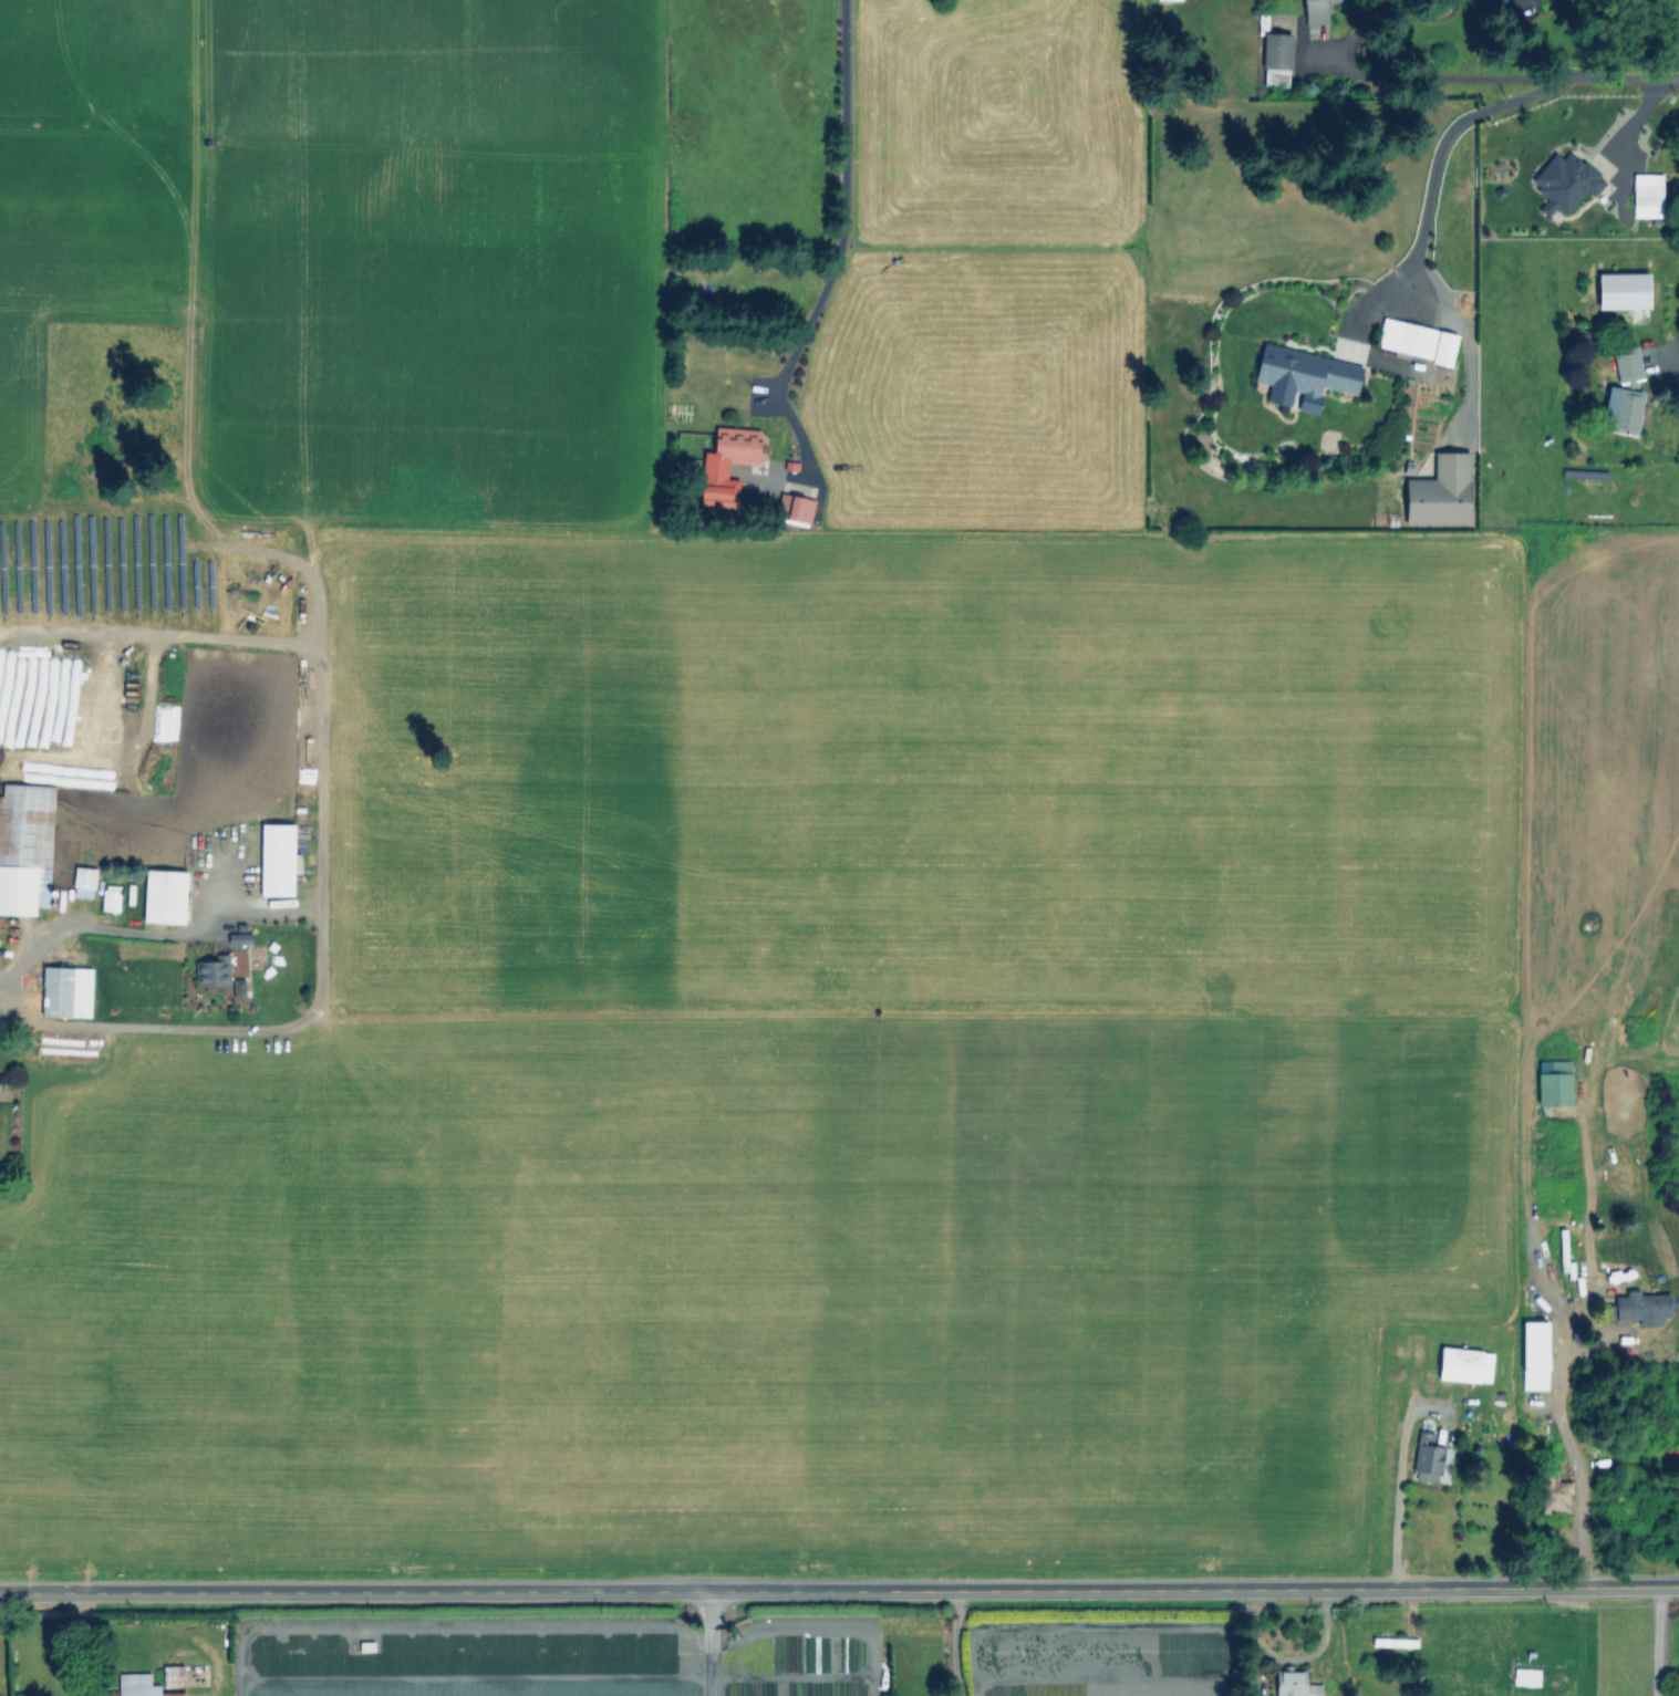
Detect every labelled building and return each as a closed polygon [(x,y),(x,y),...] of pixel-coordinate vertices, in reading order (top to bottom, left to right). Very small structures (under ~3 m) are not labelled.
[(1307,25),(1304,0),(1351,0),(1328,3),(1330,22),(1307,25)] [(1292,35),(1292,87),(1267,87),(1267,37),(1258,37),(1260,17),(1272,17),(1272,35),(1292,35)] [(1665,177),(1665,218),(1636,218),(1637,177),(1665,177)] [(1442,333),(1436,361),(1380,346),(1388,319),(1442,333)] [(1590,332),(1590,341),(1575,340),(1575,332),(1590,332)] [(1364,367),(1357,396),(1322,387),(1318,398),(1296,393),(1293,407),(1269,402),(1273,386),(1257,383),(1266,345),(1364,367)] [(1638,382),(1636,393),(1647,395),(1637,446),(1603,439),(1609,407),(1618,408),(1621,389),(1626,391),(1623,385),(1615,355),(1638,348),(1646,379),(1638,382)] [(761,431),(759,466),(716,461),(719,428),(761,431)] [(820,500),(815,523),(777,516),(783,492),(820,500)] [(2,783),(1,795),(0,795),(0,913),(35,915),(35,905),(48,906),(53,786),(2,783)] [(261,895),(294,895),(295,823),(261,823),(261,895)] [(92,898),(95,868),(75,866),(72,896),(92,898)] [(184,923),(186,871),(145,869),(143,922),(184,923)] [(119,885),(102,885),(102,910),(119,910),(119,885)] [(213,960),(194,960),(195,985),(230,984),(229,953),(212,953),(213,960)] [(41,1015),(90,1017),(92,967),(43,966),(41,1015)] [(1496,1354),(1493,1385),(1439,1377),(1443,1348),(1496,1354)] [(1449,1448),(1444,1476),(1414,1471),(1421,1432),(1436,1434),(1433,1445),(1449,1448)] [(1573,1480),(1573,1510),(1542,1510),(1542,1468),(1561,1468),(1561,1480),(1573,1480)] [(1417,1641),(1373,1641),(1373,1649),(1417,1649),(1417,1641)] [(188,1667),(187,1688),(165,1688),(165,1667),(188,1667)] [(1323,1686),(1313,1686),(1313,1673),(1278,1673),(1278,1695),(1323,1695),(1323,1686)] [(187,1694),(187,1695),(121,1695),(122,1675),(153,1675),(153,1687),(162,1687),(162,1694),(187,1694)]
